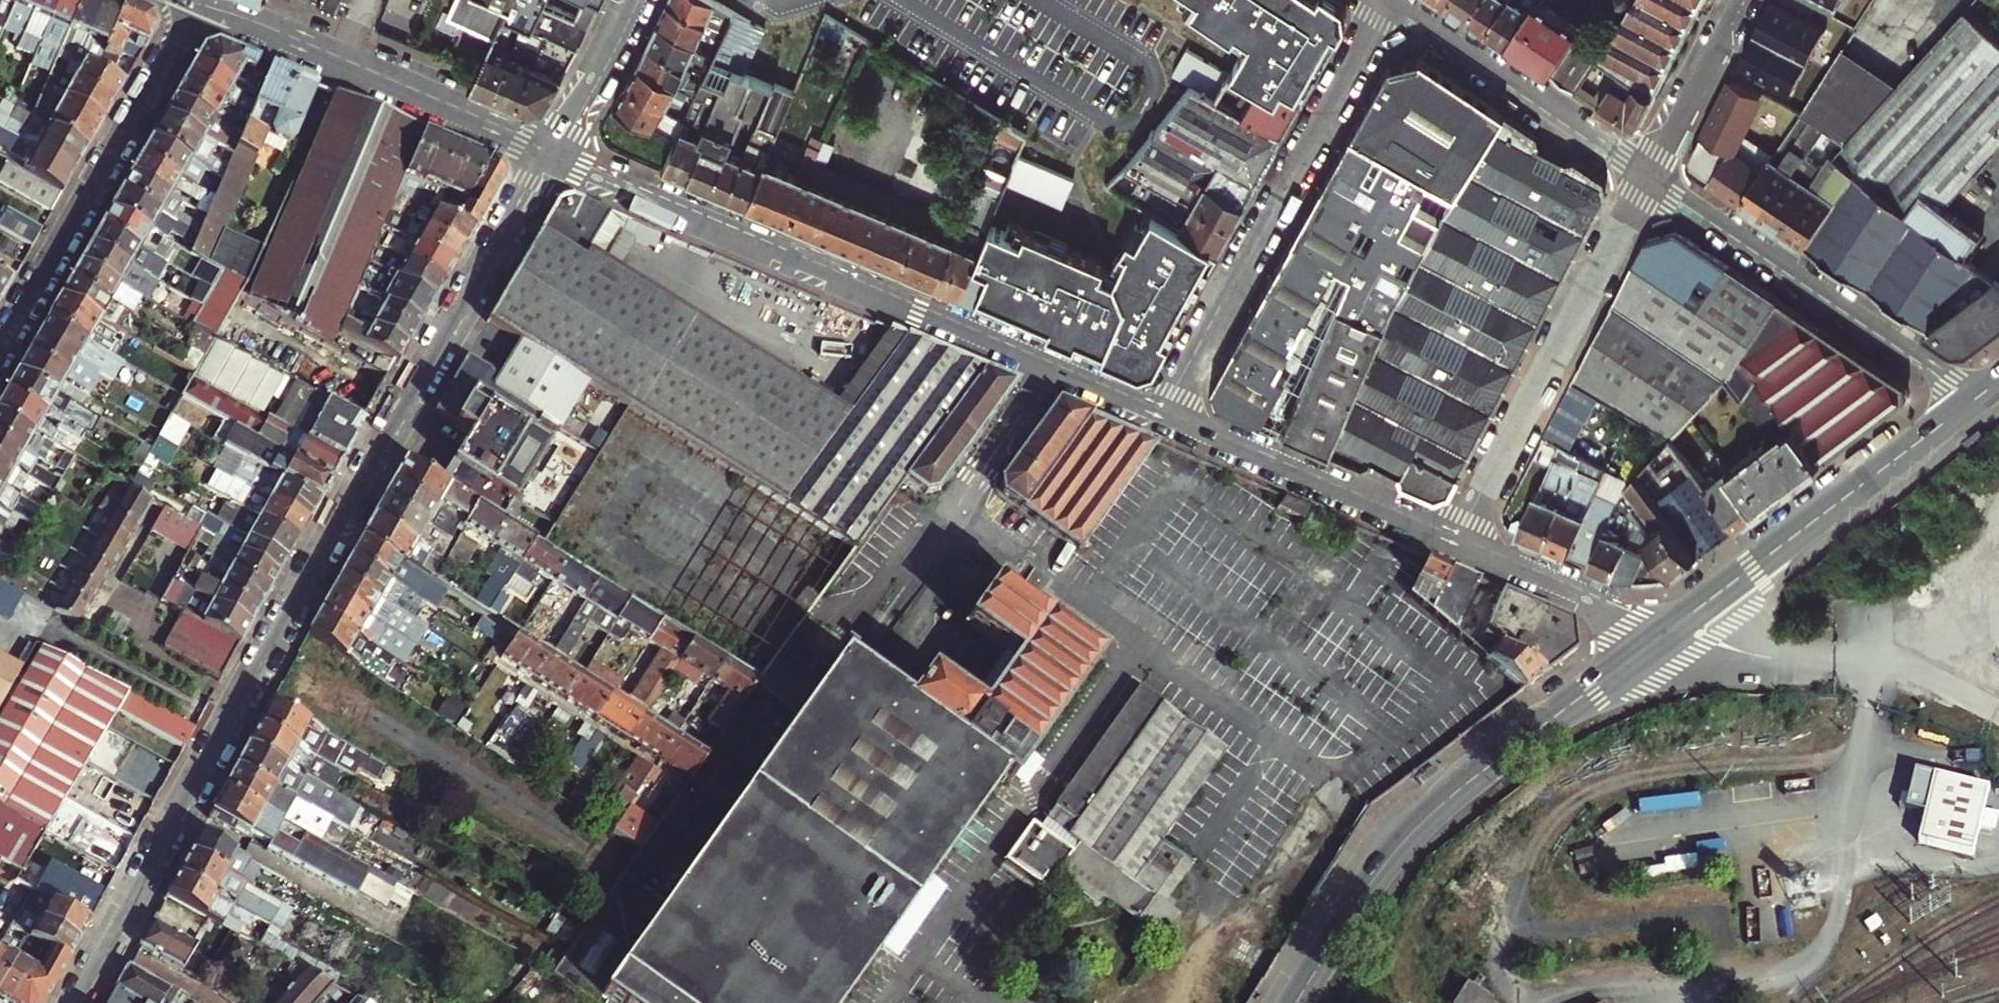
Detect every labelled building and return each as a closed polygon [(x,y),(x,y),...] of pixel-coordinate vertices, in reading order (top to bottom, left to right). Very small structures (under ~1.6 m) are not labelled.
[(8,22),(18,0),(0,0),(0,4),(4,5),(0,14),(0,22),(6,26),(8,22)] [(27,30),(41,0),(18,0),(8,22),(27,30)] [(45,39),(63,0),(41,0),(27,30),(45,39)] [(70,34),(85,0),(63,0),(45,39),(64,47),(70,34)] [(89,42),(107,0),(85,0),(70,34),(89,42)] [(72,61),(97,72),(126,8),(108,0),(107,0),(89,42),(81,59),(75,56),(72,61)] [(318,7),(337,16),(344,0),(321,0),(318,7)] [(449,15),(495,36),(506,15),(513,0),(455,0),(449,15)] [(580,47),(602,0),(513,0),(506,15),(516,20),(525,23),(534,27),(547,33),(580,47)] [(666,3),(723,29),(729,15),(711,7),(714,0),(667,0),(666,3)] [(1192,8),(1231,34),(1237,26),(1254,37),(1230,75),(1275,103),(1283,90),(1301,102),(1314,77),(1342,27),(1341,4),(1335,0),(1197,0),(1192,8)] [(1457,0),(1439,0),(1452,9),(1457,0)] [(1452,9),(1471,22),(1485,0),(1457,0),(1452,9)] [(1510,0),(1485,0),(1471,22),(1489,33),(1510,0)] [(1489,33),(1509,47),(1540,0),(1510,0),(1489,33)] [(1509,47),(1577,92),(1601,56),(1576,38),(1582,28),(1549,8),(1554,0),(1540,0),(1509,47)] [(1601,56),(1620,68),(1659,94),(1708,0),(1637,0),(1601,56)] [(1799,90),(1830,24),(1777,0),(1761,0),(1733,60),(1799,90)] [(1851,11),(1857,0),(1831,0),(1851,11)] [(656,24),(695,41),(714,50),(723,29),(666,3),(656,24)] [(126,8),(97,72),(125,88),(139,63),(123,53),(130,39),(147,50),(156,32),(152,19),(126,8)] [(1965,13),(1899,86),(1844,147),(1834,158),(1860,179),(1902,213),(1965,260),(1980,240),(1943,213),(1998,154),(1998,44),(1965,13)] [(470,88),(493,98),(511,56),(501,52),(516,20),(506,15),(495,36),(477,75),(470,88)] [(695,41),(656,24),(647,43),(706,70),(709,63),(711,56),(692,48),(695,41)] [(547,33),(540,49),(515,107),(531,114),(544,109),(580,47),(547,33)] [(518,39),(511,56),(493,98),(515,107),(540,49),(518,39)] [(706,70),(647,43),(637,66),(676,84),(680,75),(700,84),(706,70)] [(203,52),(195,66),(235,88),(259,102),(272,70),(218,48),(203,52)] [(1825,135),(1844,147),(1899,86),(1838,50),(1799,113),(1809,119),(1806,124),(1825,135)] [(1351,138),(1460,200),(1504,116),(1419,59),(1417,66),(1394,73),(1390,67),(1351,138)] [(72,61),(54,71),(114,106),(125,88),(97,72),(72,61)] [(704,140),(687,181),(710,191),(726,153),(743,112),(738,110),(750,80),(709,63),(706,70),(700,84),(696,93),(705,98),(695,122),(703,126),(698,138),(704,140)] [(195,66),(185,83),(225,106),(235,88),(195,66)] [(637,66),(624,89),(687,115),(693,100),(679,94),(672,91),(676,84),(637,66)] [(1641,128),(1659,94),(1620,68),(1596,105),(1634,131),(1641,128)] [(316,89),(272,70),(259,102),(252,122),(244,140),(236,161),(231,175),(226,185),(219,204),(215,214),(198,262),(216,273),(218,271),(247,286),(254,290),(268,257),(229,241),(265,142),(290,152),(316,89)] [(54,71),(45,89),(64,100),(104,122),(114,106),(54,71)] [(1230,75),(1215,99),(1241,113),(1281,136),(1301,102),(1283,90),(1275,103),(1230,75)] [(1743,204),(1763,171),(1733,150),(1766,94),(1734,77),(1689,162),(1690,169),(1743,204)] [(185,83),(175,101),(244,140),(252,122),(225,106),(185,83)] [(672,91),(679,94),(683,87),(676,84),(672,91)] [(1125,166),(1148,179),(1231,226),(1281,136),(1241,113),(1215,99),(1192,85),(1170,112),(1125,166)] [(687,115),(624,89),(614,106),(679,133),(687,115)] [(774,91),(759,127),(778,135),(793,98),(774,91)] [(663,171),(687,181),(704,140),(698,138),(703,126),(695,122),(705,98),(696,93),(693,100),(687,115),(679,133),(663,171)] [(329,351),(338,333),(346,315),(356,291),(367,265),(376,247),(383,228),(392,211),(400,190),(402,185),(408,172),(424,136),(334,98),(268,257),(254,290),(250,304),(329,351)] [(40,101),(32,120),(88,152),(104,122),(64,100),(58,112),(40,101)] [(175,101),(165,118),(220,152),(236,161),(244,140),(175,101)] [(75,174),(88,152),(32,120),(3,104),(0,109),(0,131),(75,174)] [(1398,320),(1327,456),(1361,470),(1370,466),(1397,478),(1396,485),(1433,501),(1447,494),(1604,198),(1602,182),(1571,161),(1563,164),(1536,148),(1538,139),(1504,116),(1460,200),(1450,220),(1439,240),(1429,259),(1419,278),(1410,297),(1398,320)] [(165,118),(152,142),(191,164),(226,185),(231,175),(213,164),(220,152),(165,118)] [(995,141),(1021,152),(1027,138),(1003,124),(995,141)] [(1743,204),(1811,250),(1860,179),(1834,158),(1832,160),(1821,177),(1806,167),(1825,135),(1806,124),(1780,166),(1770,161),(1763,171),(1743,204)] [(743,160),(727,198),(747,206),(766,163),(778,135),(759,127),(757,133),(755,132),(743,160)] [(6,165),(63,197),(75,174),(0,131),(0,161),(6,165)] [(402,185),(400,190),(418,200),(443,143),(424,136),(408,172),(415,175),(409,188),(402,185)] [(796,176),(766,163),(747,206),(934,286),(952,242),(818,185),(823,172),(834,146),(824,144),(812,137),(809,146),(796,176)] [(1351,138),(1340,157),(1450,220),(1460,200),(1351,138)] [(152,142),(141,159),(181,182),(191,164),(152,142)] [(418,200),(427,205),(429,200),(437,203),(442,190),(460,151),(443,143),(418,200)] [(449,194),(441,213),(448,217),(475,157),(460,151),(442,190),(449,194)] [(743,160),(726,153),(710,191),(727,198),(743,160)] [(1013,185),(1068,202),(1077,173),(1022,156),(1013,185)] [(475,157),(448,217),(458,223),(491,164),(475,157)] [(1450,220),(1340,157),(1328,178),(1439,240),(1450,220)] [(141,159),(131,176),(170,199),(176,190),(215,214),(219,204),(181,182),(141,159)] [(491,164),(458,223),(475,233),(504,182),(501,168),(491,164)] [(51,214),(63,197),(6,165),(0,177),(0,184),(51,214)] [(990,225),(1011,177),(985,166),(978,183),(977,183),(966,211),(958,229),(952,242),(934,286),(959,297),(972,267),(990,225)] [(945,224),(823,172),(818,185),(952,242),(958,229),(945,224)] [(131,176),(122,193),(173,222),(179,211),(182,214),(185,207),(170,199),(131,176)] [(978,183),(964,177),(952,205),(966,211),(977,183),(978,183)] [(1429,259),(1439,240),(1328,178),(1318,196),(1429,259)] [(1231,226),(1148,179),(1141,192),(1174,211),(1169,220),(1218,250),(1231,226)] [(1998,331),(1998,285),(1965,260),(1902,213),(1860,179),(1811,250),(1877,295),(1959,350),(1973,351),(1998,331)] [(400,190),(392,211),(464,253),(475,233),(458,223),(448,217),(441,213),(427,205),(418,200),(400,190)] [(122,193),(111,211),(165,243),(176,225),(173,222),(122,193)] [(1318,196),(1307,215),(1419,278),(1429,259),(1318,196)] [(575,197),(558,201),(551,213),(572,223),(582,200),(575,197)] [(586,264),(591,254),(614,214),(582,200),(572,223),(551,213),(508,287),(650,375),(681,324),(586,264)] [(111,211),(101,229),(153,259),(161,263),(170,246),(165,243),(111,211)] [(383,228),(396,236),(453,271),(464,253),(392,211),(383,228)] [(1157,362),(1218,250),(1169,220),(1154,211),(1138,239),(1128,234),(1119,248),(1128,253),(1114,280),(1101,274),(1104,267),(1025,232),(1022,239),(990,225),(972,267),(987,273),(974,303),(1138,370),(1157,362)] [(0,226),(0,231),(32,249),(40,235),(6,215),(0,226)] [(1419,278),(1307,215),(1297,234),(1410,297),(1419,278)] [(101,229),(91,246),(130,269),(143,276),(153,259),(101,229)] [(1649,241),(1617,303),(1730,378),(1782,303),(1677,233),(1649,241)] [(1410,297),(1297,234),(1284,256),(1351,294),(1398,320),(1410,297)] [(396,236),(386,253),(445,288),(453,271),(396,236)] [(91,246),(81,264),(138,297),(145,284),(127,273),(130,269),(91,246)] [(376,247),(367,265),(434,304),(445,288),(386,253),(376,247)] [(826,410),(833,402),(591,254),(586,264),(681,324),(826,410)] [(1284,256),(1274,274),(1341,312),(1351,294),(1284,256)] [(198,262),(188,279),(208,291),(216,273),(198,262)] [(81,264),(70,281),(131,316),(134,318),(143,301),(138,297),(81,264)] [(384,308),(373,331),(407,350),(434,304),(367,265),(356,291),(384,308)] [(987,273),(972,267),(959,297),(974,303),(987,273)] [(12,284),(15,279),(0,270),(0,277),(12,284)] [(191,327),(214,343),(247,286),(218,271),(216,273),(208,291),(191,327)] [(1263,294),(1330,331),(1341,312),(1274,274),(1263,294)] [(12,284),(0,277),(0,305),(12,284)] [(70,281),(61,298),(101,321),(135,340),(138,335),(125,327),(131,316),(70,281)] [(628,410),(650,375),(508,287),(487,322),(523,344),(586,384),(628,410)] [(1252,312),(1298,338),(1319,350),(1330,331),(1263,294),(1252,312)] [(1330,331),(1319,350),(1282,436),(1327,456),(1398,320),(1351,294),(1341,312),(1330,331)] [(60,301),(58,303),(97,326),(99,323),(101,321),(61,298),(60,301)] [(58,303),(48,322),(115,359),(120,350),(124,342),(97,326),(58,303)] [(1617,303),(1575,382),(1677,436),(1691,421),(1730,378),(1617,303)] [(1782,303),(1730,378),(1745,399),(1758,379),(1797,429),(1825,465),(1907,402),(1906,387),(1782,303)] [(1214,407),(1237,417),(1260,363),(1283,372),(1298,338),(1252,312),(1208,391),(1214,407)] [(346,315),(338,333),(397,368),(407,350),(373,331),(368,337),(354,328),(358,322),(346,315)] [(48,322),(38,338),(93,371),(105,376),(109,369),(115,359),(48,322)] [(826,410),(681,324),(650,375),(628,410),(630,411),(761,492),(830,534),(855,550),(901,487),(983,372),(908,340),(862,397),(858,394),(838,417),(826,410)] [(890,332),(833,402),(826,410),(838,417),(858,394),(862,397),(908,340),(890,332)] [(38,338),(28,357),(67,379),(87,391),(94,395),(96,393),(100,386),(102,382),(91,375),(93,371),(38,338)] [(1319,350),(1298,338),(1283,372),(1259,426),(1282,436),(1319,350)] [(195,375),(193,380),(262,419),(272,402),(282,408),(272,425),(342,464),(354,444),(350,441),(359,425),(214,343),(205,358),(195,375)] [(586,384),(523,344),(499,383),(511,398),(536,413),(527,431),(533,435),(549,407),(566,417),(586,384)] [(195,352),(184,369),(195,375),(205,358),(195,352)] [(28,357),(18,374),(73,405),(78,395),(63,386),(67,379),(28,357)] [(469,435),(440,482),(475,504),(478,506),(503,521),(514,502),(566,417),(549,407),(533,435),(527,431),(536,413),(511,398),(499,383),(491,375),(487,372),(466,359),(435,413),(455,426),(469,435)] [(1259,426),(1283,372),(1260,363),(1237,417),(1259,426)] [(983,372),(901,487),(914,496),(918,491),(926,496),(938,493),(1015,386),(983,372)] [(18,374),(7,393),(83,437),(95,418),(85,412),(73,405),(18,374)] [(1741,469),(1732,475),(1761,513),(1825,465),(1797,429),(1758,379),(1745,399),(1779,443),(1769,450),(1764,443),(1737,464),(1741,469)] [(181,399),(234,429),(330,484),(342,464),(272,425),(262,419),(193,380),(185,392),(181,399)] [(0,405),(0,416),(39,439),(50,445),(55,438),(76,451),(83,437),(7,393),(0,405)] [(1156,447),(1057,405),(1001,483),(1004,495),(1081,551),(1156,447)] [(29,456),(39,439),(0,416),(0,439),(29,456)] [(200,435),(170,418),(162,431),(157,440),(187,457),(200,435)] [(1575,430),(1555,420),(1546,438),(1563,447),(1566,448),(1575,430)] [(223,447),(234,454),(320,503),(330,484),(234,429),(223,447)] [(1991,438),(1998,449),(1998,431),(1991,438)] [(18,473),(29,456),(0,439),(0,463),(18,473)] [(141,444),(130,464),(140,470),(151,450),(141,444)] [(1547,550),(1586,459),(1566,448),(1563,447),(1523,540),(1547,550)] [(61,451),(51,469),(61,475),(71,457),(61,451)] [(234,454),(221,476),(308,525),(320,503),(234,454)] [(1653,463),(1640,478),(1701,559),(1740,529),(1710,488),(1684,454),(1660,473),(1653,463)] [(1568,559),(1607,470),(1586,459),(1547,550),(1568,559)] [(407,461),(394,484),(436,510),(438,506),(464,522),(475,504),(440,482),(407,461)] [(13,493),(23,476),(18,473),(0,463),(0,486),(13,493)] [(41,487),(51,492),(61,475),(51,469),(41,487)] [(1568,559),(1592,570),(1623,497),(1636,483),(1607,470),(1568,559)] [(308,525),(221,476),(213,471),(203,489),(222,500),(297,544),(308,525)] [(1761,513),(1732,475),(1730,473),(1710,488),(1740,529),(1761,513)] [(1701,559),(1640,478),(1636,483),(1623,497),(1681,574),(1701,559)] [(436,510),(394,484),(384,502),(451,544),(461,526),(436,510)] [(11,515),(19,519),(22,512),(16,508),(20,502),(26,506),(28,501),(13,493),(0,486),(0,508),(11,515)] [(41,487),(32,503),(41,509),(51,492),(41,487)] [(128,491),(114,514),(135,526),(148,502),(128,491)] [(1681,574),(1623,497),(1592,570),(1623,583),(1673,581),(1681,574)] [(211,519),(218,523),(287,562),(297,544),(222,500),(211,519)] [(451,544),(384,502),(374,520),(441,561),(451,544)] [(1314,515),(1284,502),(1278,516),(1307,528),(1314,515)] [(503,521),(478,506),(475,504),(464,522),(467,524),(465,528),(494,546),(508,524),(503,521)] [(438,506),(436,510),(461,526),(464,522),(438,506)] [(1,533),(11,515),(0,508),(0,532),(1,533)] [(143,546),(178,567),(181,562),(196,530),(163,511),(143,546)] [(31,513),(26,522),(31,525),(37,516),(31,513)] [(114,514),(100,537),(121,550),(135,526),(114,514)] [(441,561),(374,520),(366,534),(407,561),(432,576),(441,561)] [(218,523),(210,538),(278,578),(287,562),(218,523)] [(508,524),(494,546),(521,563),(535,541),(508,524)] [(181,562),(187,566),(194,552),(230,572),(229,575),(267,597),(278,578),(210,538),(196,530),(181,562)] [(407,561),(366,534),(364,537),(352,558),(422,602),(440,613),(451,596),(445,592),(429,581),(404,566),(406,563),(407,561)] [(473,541),(461,535),(447,564),(458,570),(473,541)] [(100,537),(88,557),(109,569),(121,550),(100,537)] [(521,563),(510,580),(506,587),(528,600),(536,586),(530,582),(536,572),(552,582),(566,561),(543,546),(535,541),(521,563)] [(11,562),(16,553),(0,543),(0,555),(11,562)] [(194,552),(187,566),(196,570),(192,577),(258,616),(267,597),(229,575),(230,572),(194,552)] [(88,557),(78,575),(98,587),(109,569),(88,557)] [(352,558),(342,576),(428,631),(440,613),(422,602),(352,558)] [(566,561),(552,582),(586,604),(600,582),(566,561)] [(178,567),(171,582),(178,586),(187,566),(181,562),(178,567)] [(1431,614),(1449,573),(1425,563),(1409,597),(1431,614)] [(187,566),(178,586),(250,629),(258,616),(192,577),(196,570),(187,566)] [(478,603),(491,610),(503,592),(506,587),(510,580),(498,572),(478,603)] [(1431,614),(1455,634),(1477,585),(1449,573),(1431,614)] [(78,575),(68,592),(88,605),(98,587),(78,575)] [(428,631),(342,576),(332,594),(406,644),(411,635),(422,642),(428,631)] [(13,616),(24,591),(1,581),(0,582),(0,611),(13,616)] [(161,604),(183,616),(240,647),(250,629),(178,586),(171,582),(161,604)] [(584,608),(561,644),(556,653),(568,661),(574,652),(588,631),(592,626),(611,638),(619,625),(633,603),(600,582),(586,604),(584,608)] [(1000,780),(1008,785),(1096,663),(1046,628),(1051,622),(1035,611),(1037,607),(1012,589),(1005,598),(992,591),(966,626),(1014,664),(979,714),(928,679),(907,707),(842,661),(819,691),(778,659),(761,683),(728,729),(715,747),(706,760),(689,783),(611,892),(597,911),(584,930),(553,974),(592,1002),(838,1002),(1000,780)] [(68,592),(55,614),(76,626),(88,605),(68,592)] [(512,597),(503,592),(491,610),(490,611),(500,617),(512,597)] [(406,644),(332,594),(321,612),(398,663),(404,667),(415,650),(406,644)] [(1500,595),(1483,635),(1546,678),(1576,656),(1570,625),(1500,595)] [(556,653),(561,644),(584,608),(574,602),(546,647),(556,653)] [(664,622),(633,603),(619,625),(650,644),(664,622)] [(321,612),(309,634),(384,684),(398,663),(321,612)] [(164,650),(222,682),(240,647),(183,616),(164,650)] [(664,622),(650,644),(664,653),(634,700),(652,712),(676,675),(697,643),(673,628),(664,622)] [(592,626),(588,631),(608,643),(611,638),(592,626)] [(1475,652),(1483,635),(1475,632),(1468,645),(1475,652)] [(501,633),(480,664),(487,669),(507,637),(501,633)] [(411,635),(406,644),(415,650),(416,651),(422,642),(411,635)] [(1483,635),(1475,652),(1512,682),(1525,693),(1546,678),(1483,635)] [(517,638),(514,642),(500,661),(531,681),(547,657),(517,638)] [(697,643),(676,675),(696,688),(689,700),(687,699),(675,719),(671,716),(666,725),(678,733),(710,682),(724,660),(697,643)] [(0,728),(0,809),(45,836),(127,697),(44,651),(0,728)] [(563,701),(578,677),(551,660),(547,657),(531,681),(563,701)] [(724,660),(710,682),(730,695),(714,720),(722,725),(728,729),(761,683),(724,660)] [(21,672),(0,661),(0,708),(21,672)] [(625,683),(614,676),(607,686),(618,694),(625,683)] [(610,698),(584,681),(578,677),(563,701),(595,722),(610,698)] [(536,700),(524,692),(500,725),(513,734),(536,700)] [(1044,822),(1078,846),(1129,883),(1223,753),(1139,692),(1044,822)] [(470,711),(449,697),(435,718),(456,732),(470,711)] [(610,698),(595,722),(626,742),(641,718),(613,700),(610,698)] [(270,704),(258,726),(346,774),(353,778),(358,770),(374,778),(381,765),(270,704)] [(626,742),(658,762),(674,739),(646,721),(641,718),(626,742)] [(728,729),(722,725),(709,744),(715,747),(728,729)] [(248,745),(335,792),(346,774),(258,726),(248,745)] [(573,741),(579,745),(587,733),(581,729),(573,741)] [(600,741),(587,733),(579,745),(567,762),(580,770),(600,741)] [(709,744),(700,738),(692,750),(706,760),(715,747),(709,744)] [(692,750),(674,739),(658,762),(689,783),(706,760),(692,750)] [(369,811),(335,792),(248,745),(236,767),(309,807),(357,833),(369,811)] [(611,807),(623,815),(642,786),(651,773),(634,762),(613,793),(618,797),(611,807)] [(658,762),(651,773),(642,786),(650,790),(658,778),(658,762)] [(309,807),(236,767),(224,788),(297,828),(309,807)] [(1910,810),(1930,815),(1938,777),(1918,773),(1910,810)] [(1990,789),(1938,777),(1930,815),(1923,845),(1975,857),(1982,824),(1985,810),(1990,789)] [(224,788),(208,818),(251,843),(254,838),(268,845),(266,850),(354,898),(356,893),(382,907),(384,903),(395,882),(297,828),(224,788)] [(22,873),(45,836),(0,809),(0,860),(22,873)] [(1993,812),(1985,810),(1982,824),(1990,826),(1993,812)] [(1078,846),(1044,822),(1038,831),(1072,855),(1078,846)] [(1003,864),(1043,893),(1072,855),(1038,831),(1031,826),(1003,864)] [(188,854),(251,889),(257,879),(262,869),(199,834),(188,854)] [(188,854),(177,876),(248,916),(268,927),(280,905),(251,889),(188,854)] [(55,867),(38,898),(88,925),(104,895),(55,867)] [(248,916),(177,876),(166,895),(237,936),(248,916)] [(411,891),(395,882),(384,903),(400,912),(411,891)] [(32,894),(21,913),(78,944),(88,925),(38,898),(32,894)] [(268,927),(263,936),(273,941),(290,910),(280,905),(268,927)] [(586,905),(573,924),(584,930),(597,911),(586,905)] [(21,913),(9,930),(29,941),(67,963),(78,944),(21,913)] [(195,947),(152,922),(142,940),(185,964),(195,947)] [(0,945),(0,987),(22,952),(29,941),(9,930),(0,945)] [(29,941),(22,952),(38,962),(32,972),(35,973),(16,1002),(45,1002),(67,963),(29,941)] [(233,942),(217,969),(232,978),(249,951),(233,942)] [(22,952),(0,987),(0,1002),(16,1002),(35,973),(32,972),(38,962),(22,952)] [(129,964),(116,988),(142,1002),(181,1002),(187,993),(171,982),(170,984),(147,971),(146,972),(129,964)] [(324,985),(302,973),(275,1002),(309,1002),(324,985)] [(1490,1000),(1465,985),(1454,1002),(1488,1002),(1490,1000)] [(116,988),(108,1002),(142,1002),(116,988)]
